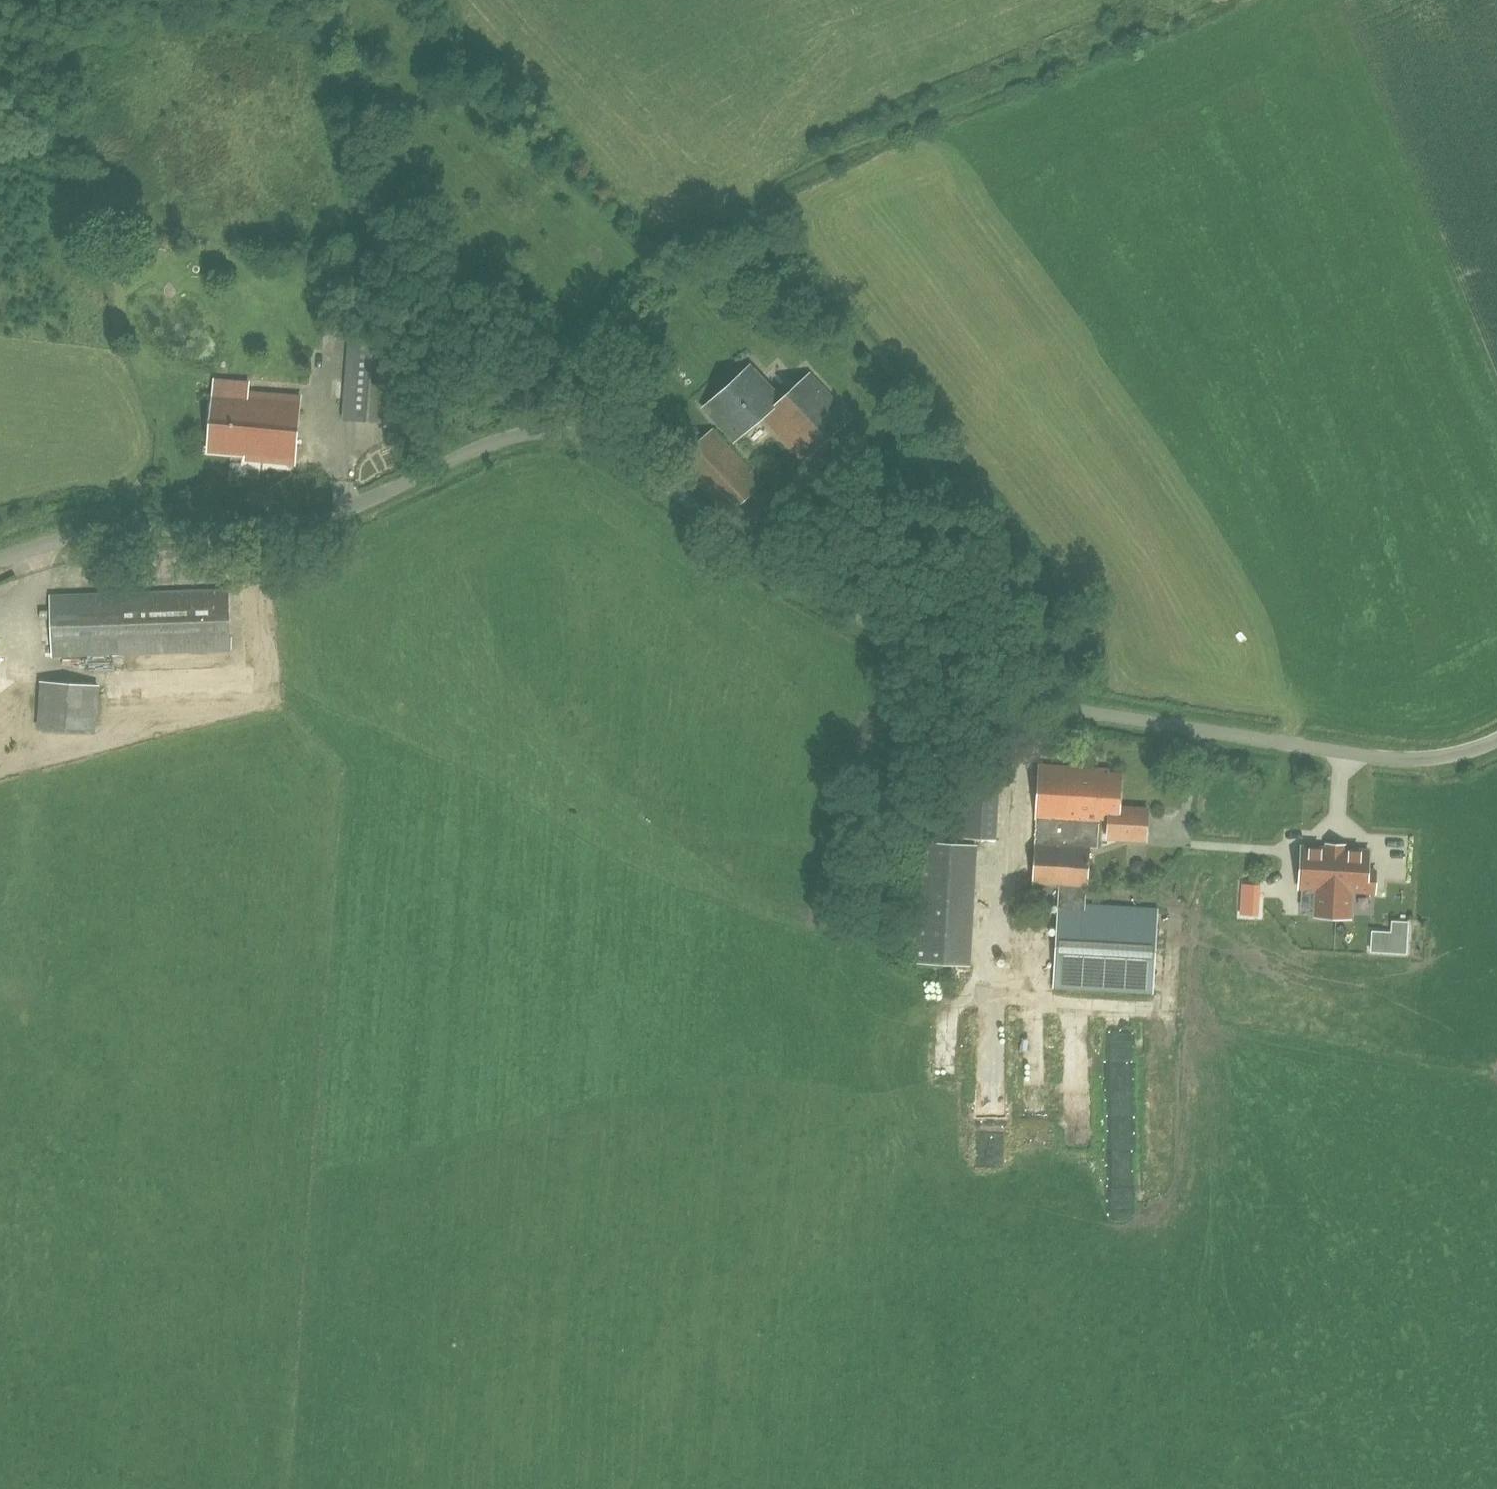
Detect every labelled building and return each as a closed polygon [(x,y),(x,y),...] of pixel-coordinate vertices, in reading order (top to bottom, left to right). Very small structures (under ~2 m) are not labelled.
[(393,422),(399,340),(349,337),(343,419),(393,422)] [(734,438),(780,395),(751,362),(704,403),(734,438)] [(805,460),(851,417),(809,372),(763,415),(805,460)] [(295,463),(301,397),(249,392),(248,396),(214,393),(209,450),(251,454),(251,459),(295,463)] [(729,515),(763,482),(713,429),(678,462),(729,515)] [(54,654),(232,649),(230,588),(52,593),(54,654)] [(37,729),(96,734),(100,685),(41,680),(37,729)] [(1052,912),(1054,884),(1059,885),(1054,986),(1153,991),(1158,907),(1085,903),(1086,886),(1087,886),(1090,845),(1096,845),(1098,817),(1109,818),(1108,836),(1146,838),(1148,807),(1119,806),(1121,771),(1109,771),(1109,767),(1040,763),(1036,817),(1037,817),(1036,841),(1035,841),(1033,883),(1037,883),(1035,911),(1052,912)] [(963,777),(960,836),(995,838),(999,779),(963,777)] [(975,843),(914,839),(907,960),(968,964),(975,843)] [(1302,847),(1299,887),(1301,887),(1317,888),(1316,909),(1316,915),(1337,917),(1339,887),(1335,886),(1335,879),(1328,878),(1330,848),(1330,844),(1327,844),(1326,848),(1302,847)] [(1330,848),(1328,878),(1335,879),(1335,886),(1339,887),(1337,917),(1349,917),(1351,890),(1374,891),(1376,871),(1368,871),(1369,851),(1344,849),(1345,845),(1330,844),(1330,848)] [(1258,916),(1259,900),(1241,899),(1240,914),(1258,916)] [(976,1117),(989,1117),(989,1093),(976,1092),(976,1117)]
